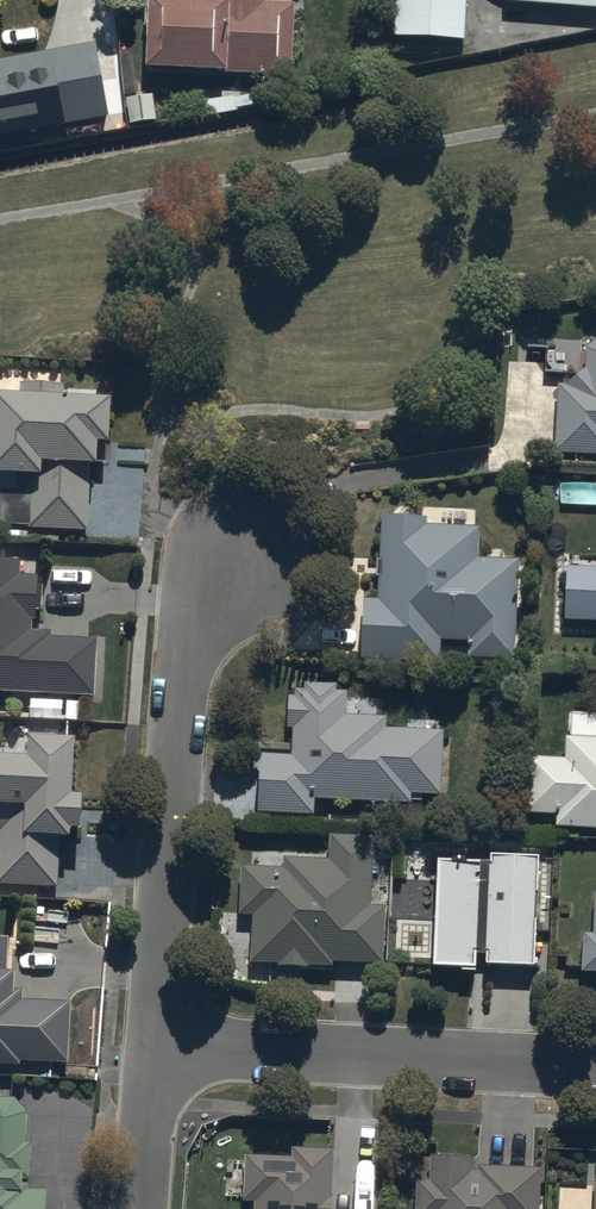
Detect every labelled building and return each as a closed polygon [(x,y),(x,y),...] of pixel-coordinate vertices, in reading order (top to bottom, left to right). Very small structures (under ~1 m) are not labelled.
[(177,3),(178,0),(164,0),(164,3),(150,2),(147,74),(294,80),(297,7),(265,6),(266,0),(217,0),(217,5),(177,3)] [(394,36),(464,40),(466,0),(396,0),(394,36)] [(501,2),(595,10),(595,0),(502,0),(501,2)] [(111,120),(97,43),(0,61),(0,140),(111,120)] [(154,96),(124,100),(128,127),(158,122),(154,96)] [(595,445),(595,336),(588,336),(584,360),(561,381),(558,444),(595,445)] [(94,535),(103,402),(0,395),(0,529),(94,535)] [(369,652),(516,663),(524,563),(478,560),(480,527),(379,520),(369,652)] [(94,702),(96,639),(36,637),(38,564),(0,563),(0,699),(94,702)] [(567,570),(564,624),(595,626),(595,572),(567,570)] [(257,809),(438,816),(441,724),(345,720),(346,694),(300,692),(298,754),(259,752),(257,809)] [(530,736),(525,821),(595,826),(595,741),(530,736)] [(63,888),(73,744),(26,745),(27,761),(0,759),(0,884),(63,888)] [(243,960),(385,967),(392,840),(329,837),(327,871),(247,867),(243,960)] [(440,859),(433,973),(532,975),(539,865),(440,859)] [(595,895),(593,935),(583,934),(581,974),(595,975),(595,895)] [(0,939),(0,1066),(21,1067),(22,1062),(68,1064),(71,1004),(25,1002),(26,991),(18,990),(19,973),(10,973),(12,939),(0,939)] [(45,1192),(30,1192),(31,1145),(27,1145),(28,1114),(15,1101),(0,1101),(0,1208),(44,1208),(45,1192)] [(337,1157),(255,1151),(251,1208),(333,1208),(337,1157)] [(541,1171),(474,1168),(475,1160),(429,1158),(428,1183),(416,1183),(415,1208),(540,1208),(541,1171)]
